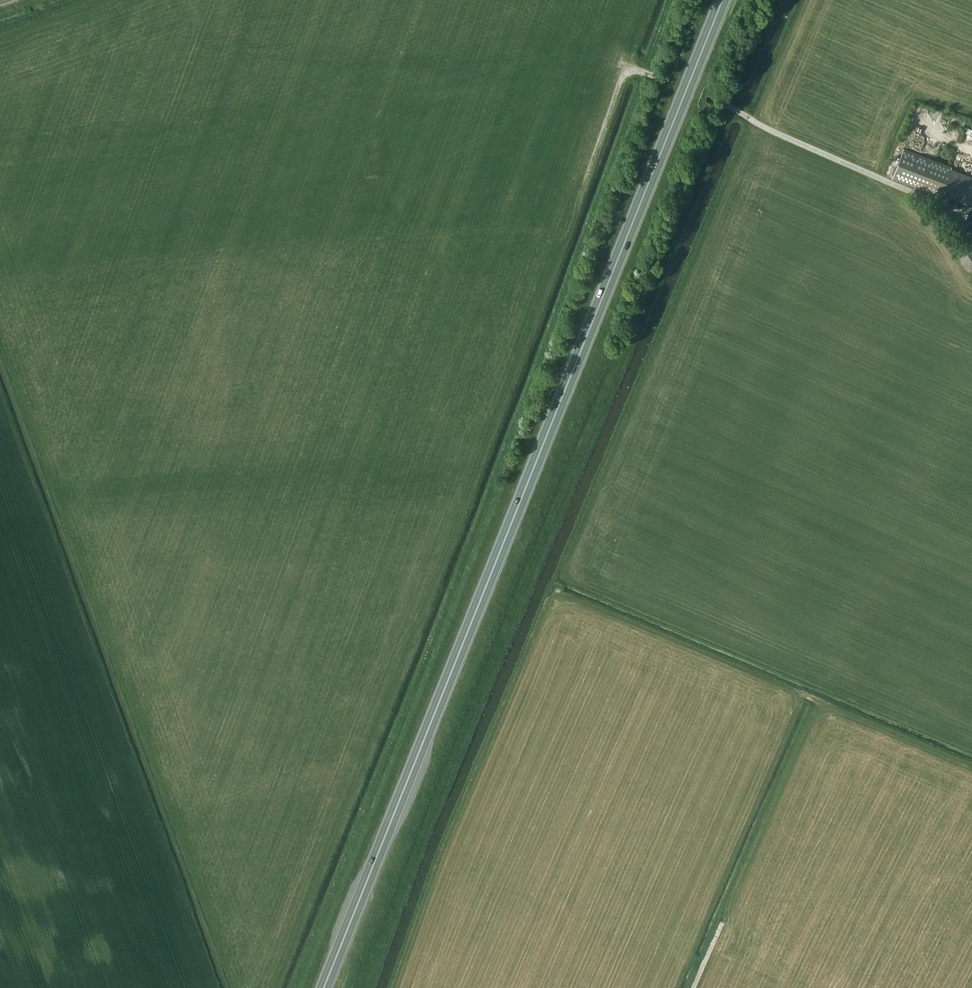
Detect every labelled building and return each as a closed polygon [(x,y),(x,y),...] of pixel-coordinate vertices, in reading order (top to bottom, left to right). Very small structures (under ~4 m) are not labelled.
[(971,204),(971,177),(951,169),(952,166),(904,148),(892,178),(940,196),(941,194),(971,206),(971,204)]
